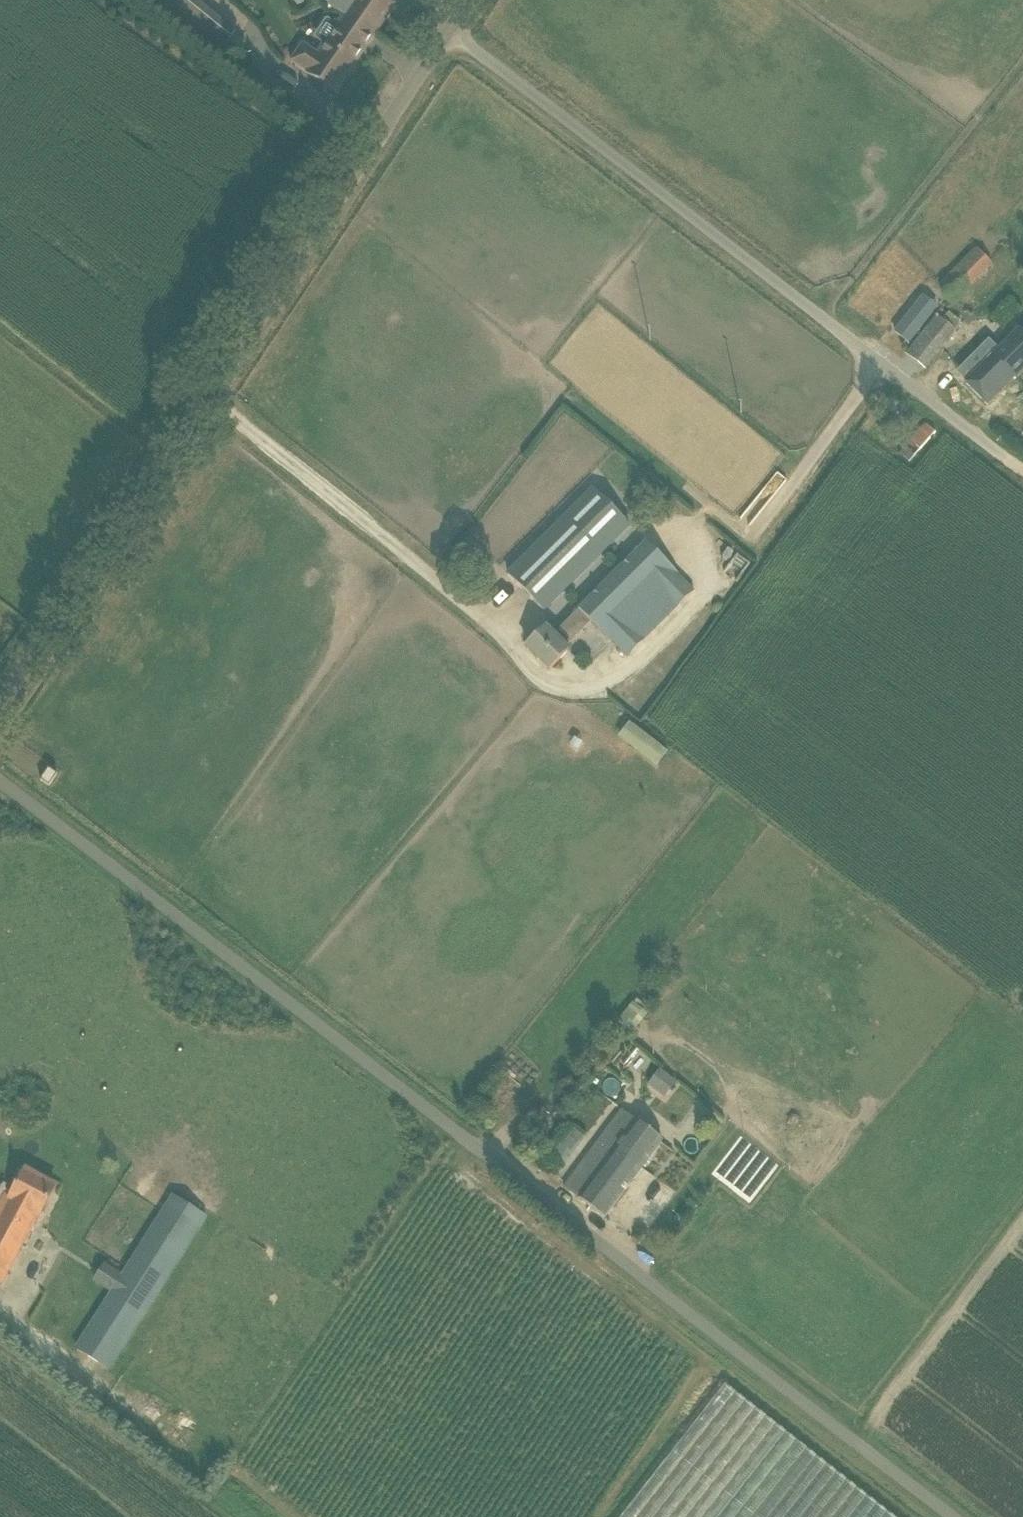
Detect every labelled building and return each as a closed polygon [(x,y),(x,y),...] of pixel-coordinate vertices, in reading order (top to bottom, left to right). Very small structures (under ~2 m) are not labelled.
[(223,51),(223,50),(233,58),(246,42),(237,34),(238,32),(199,0),(144,0),(186,34),(191,27),(223,51)] [(396,0),(333,0),(330,5),(346,17),(346,18),(347,18),(355,7),(380,23),(396,0)] [(333,93),(380,23),(355,7),(347,18),(346,18),(321,55),(304,43),(291,63),(307,74),(307,75),(333,93)] [(956,299),(992,265),(976,248),(940,283),(956,299)] [(908,344),(932,313),(919,302),(895,333),(908,344)] [(905,354),(924,369),(955,330),(936,315),(905,354)] [(983,408),(1013,376),(1016,379),(1022,371),(1022,332),(1020,329),(998,351),(988,342),(954,376),(963,386),(962,387),(983,408)] [(899,452),(911,461),(937,431),(921,417),(901,441),(906,445),(899,452)] [(508,575),(543,610),(629,525),(594,490),(508,575)] [(549,671),(566,654),(563,651),(589,626),(608,644),(609,644),(626,661),(642,645),(642,644),(678,608),(679,608),(695,592),(678,575),(679,574),(647,542),(554,635),(546,628),(527,648),(549,671)] [(58,774),(49,768),(41,781),(50,786),(58,774)] [(633,1001),(616,1018),(629,1030),(645,1014),(633,1001)] [(658,1068),(645,1085),(663,1099),(676,1082),(658,1068)] [(564,1188),(604,1219),(663,1142),(637,1122),(636,1123),(623,1113),(564,1188)] [(550,1150),(561,1160),(583,1136),(572,1126),(550,1150)] [(25,1170),(11,1197),(6,1194),(0,1203),(0,1284),(3,1286),(57,1188),(25,1170)] [(109,1369),(206,1216),(174,1196),(77,1349),(109,1369)] [(726,1385),(621,1516),(894,1516),(726,1385)]
